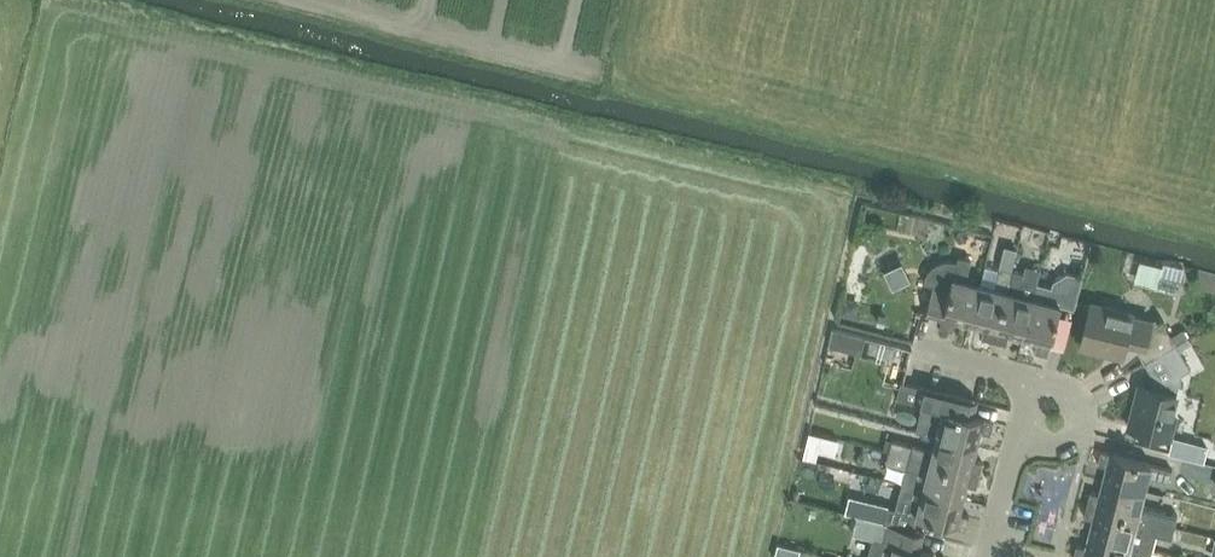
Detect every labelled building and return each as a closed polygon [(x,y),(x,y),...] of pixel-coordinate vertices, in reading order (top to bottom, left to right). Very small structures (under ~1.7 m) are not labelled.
[(1003,246),(998,267),(1011,270),(1016,249),(1003,246)] [(925,278),(924,284),(934,286),(927,315),(941,319),(938,328),(952,332),(955,323),(970,327),(980,284),(973,283),(974,278),(968,276),(972,260),(959,257),(958,262),(952,261),(949,260),(946,260),(943,261),(941,262),(938,263),(935,264),(933,266),(931,268),(929,270),(928,273),(926,275),(925,278)] [(993,288),(980,284),(970,327),(982,330),(980,339),(993,342),(1011,270),(998,267),(993,288)] [(1011,270),(993,342),(1006,345),(1008,337),(1021,340),(1035,283),(1021,279),(1023,273),(1011,270)] [(1035,283),(1021,340),(1036,343),(1034,352),(1048,356),(1051,347),(1058,316),(1061,304),(1075,308),(1083,276),(1067,272),(1053,281),(1051,286),(1035,283)] [(845,298),(841,312),(855,315),(859,301),(845,298)] [(1137,345),(1146,361),(1188,335),(1184,328),(1174,334),(1164,315),(1152,320),(1130,314),(1132,308),(1094,298),(1081,345),(1119,355),(1123,341),(1137,345)] [(1192,366),(1183,349),(1193,343),(1188,335),(1146,361),(1155,376),(1152,389),(1137,386),(1127,426),(1171,437),(1177,413),(1173,412),(1183,371),(1192,366)] [(860,353),(860,355),(879,360),(884,341),(865,336),(860,353)] [(899,386),(895,400),(920,407),(913,434),(935,439),(979,450),(983,433),(993,435),(996,423),(974,418),(978,402),(947,394),(905,384),(900,383),(899,386)] [(976,464),(979,450),(935,439),(931,454),(891,444),(888,456),(980,480),(984,465),(976,464)] [(1185,440),(1181,456),(1207,462),(1211,446),(1185,440)] [(1106,465),(1103,478),(1143,489),(1147,474),(1169,479),(1171,468),(1147,462),(1147,461),(1099,449),(1096,463),(1106,465)] [(888,456),(884,470),(903,474),(900,487),(965,503),(969,488),(978,490),(980,480),(888,456)] [(1140,502),(1143,489),(1103,478),(1099,492),(1090,489),(1087,501),(1174,523),(1177,512),(1140,502)] [(887,507),(884,522),(889,523),(915,530),(918,518),(967,530),(970,520),(962,518),(965,503),(900,487),(897,501),(895,509),(887,507)] [(863,515),(862,517),(881,522),(885,505),(866,500),(863,515)] [(1093,517),(1090,531),(1153,547),(1157,532),(1171,535),(1174,523),(1087,501),(1084,515),(1093,517)] [(869,556),(930,556),(931,552),(921,550),(925,533),(915,530),(889,523),(884,542),(875,540),(873,541),(869,556)] [(1153,547),(1090,531),(1086,546),(1077,544),(1073,556),(1151,556),(1153,547)]
